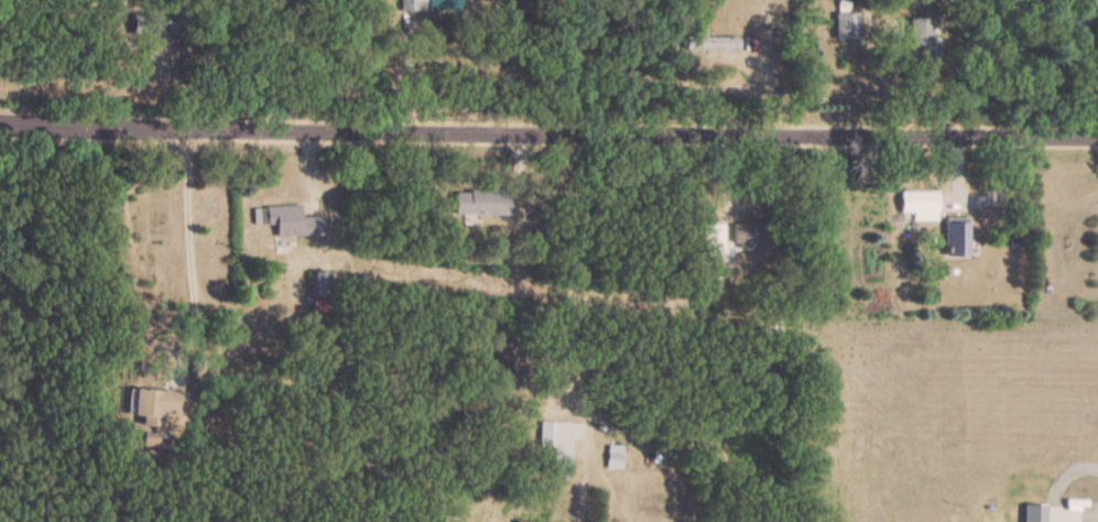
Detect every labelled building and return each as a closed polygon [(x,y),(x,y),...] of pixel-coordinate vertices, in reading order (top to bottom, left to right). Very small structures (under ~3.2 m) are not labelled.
[(400,11),(459,11),(459,0),(400,0),(400,11)] [(131,12),(131,32),(161,32),(161,12),(131,12)] [(836,13),(836,38),(860,38),(860,13),(836,13)] [(936,18),(911,18),(911,59),(936,59),(936,18)] [(706,36),(706,28),(688,28),(688,51),(739,51),(739,36),(706,36)] [(508,215),(508,191),(454,191),(454,215),(508,215)] [(900,191),(900,212),(913,212),(913,220),(938,220),(938,191),(900,191)] [(300,205),(275,205),(275,235),(322,235),(322,216),(300,216),(300,205)] [(970,218),(945,218),(945,257),(970,257),(970,218)] [(758,250),(775,250),(775,223),(758,223),(758,250)] [(723,224),(702,224),(702,254),(723,254),(723,224)] [(494,385),(524,387),(528,346),(498,343),(494,385)] [(160,410),(182,411),(184,389),(135,386),(133,423),(160,424),(160,410)] [(571,438),(581,439),(582,422),(539,420),(539,446),(553,447),(552,479),(570,480),(571,438)] [(621,467),(621,445),(607,445),(607,467),(621,467)]
